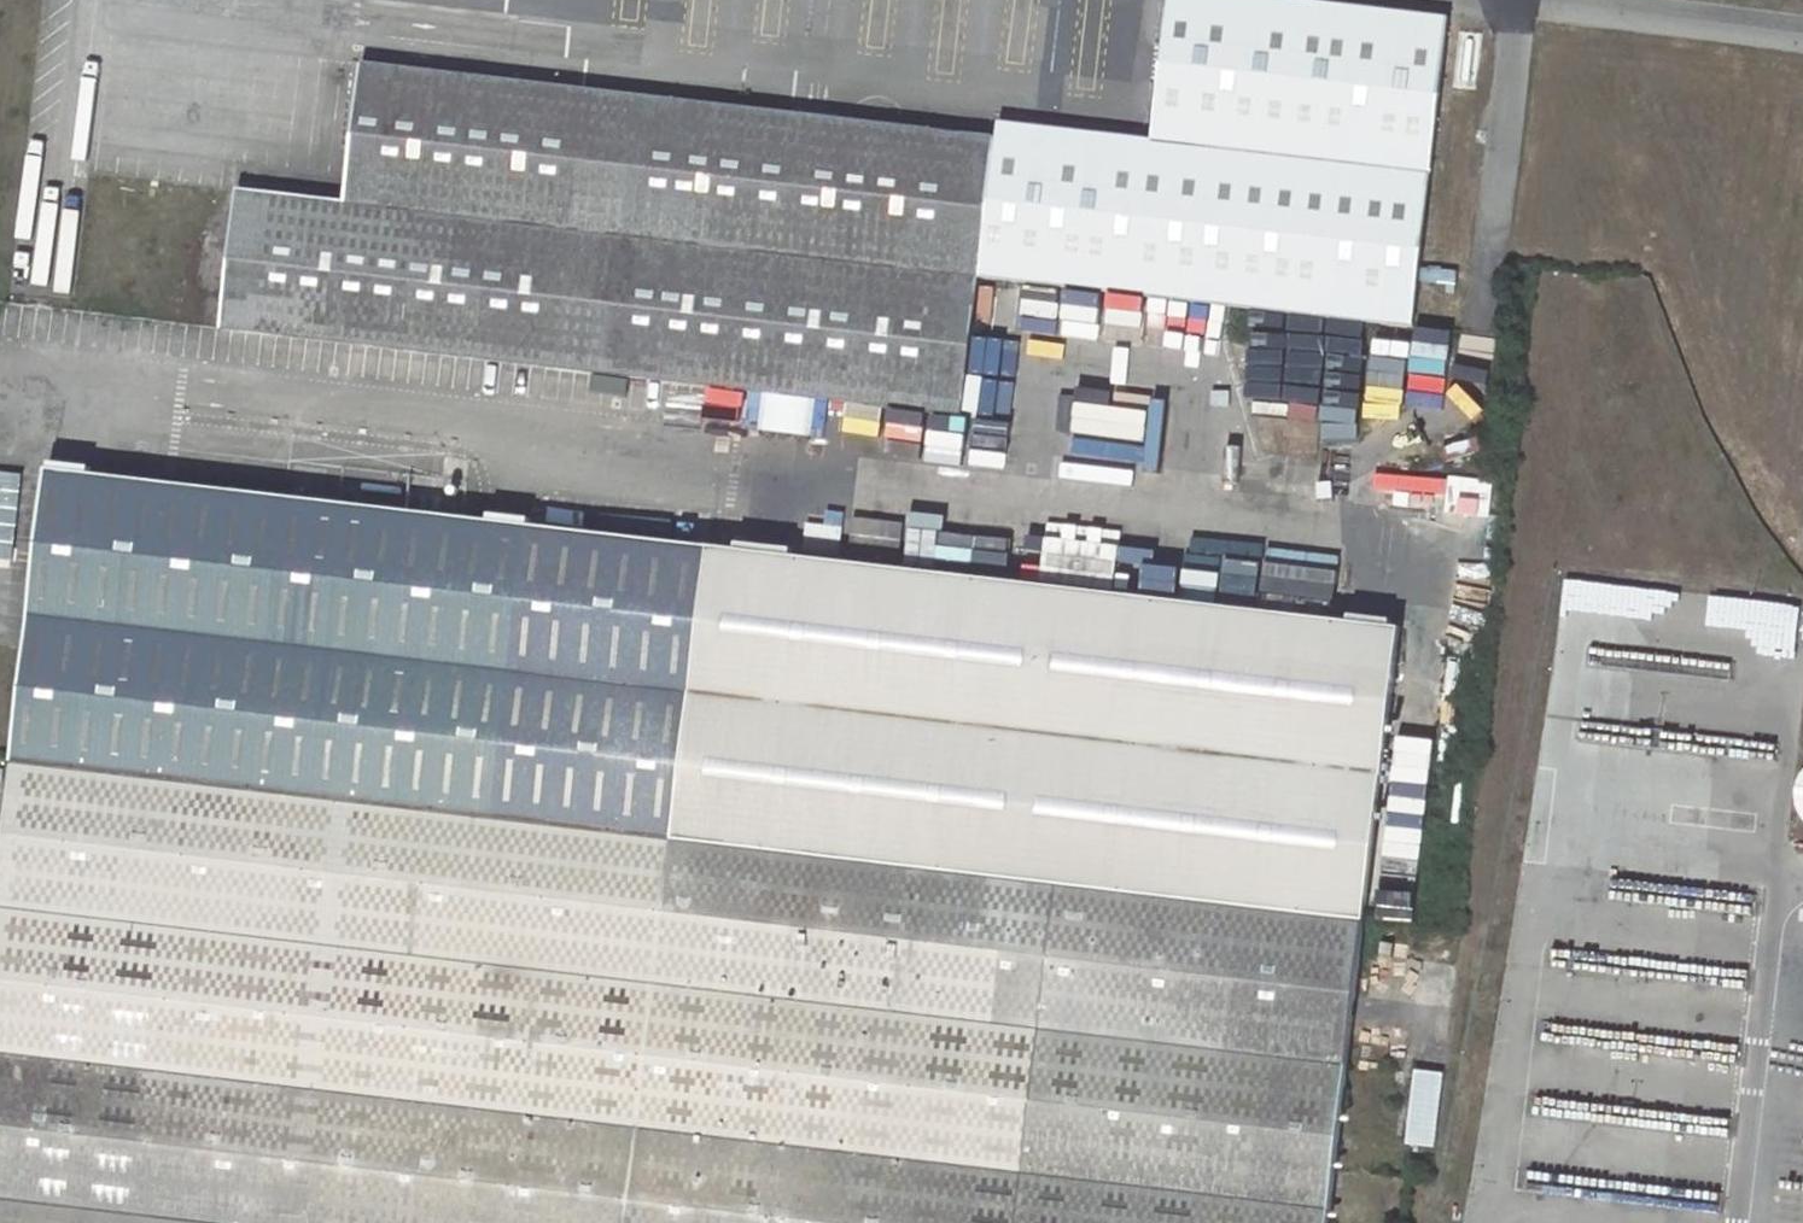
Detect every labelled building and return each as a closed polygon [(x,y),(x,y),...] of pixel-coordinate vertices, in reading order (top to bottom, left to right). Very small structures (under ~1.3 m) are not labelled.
[(995,138),(978,276),(1386,325),(1440,16),(1305,0),(1169,0),(1153,139),(999,122),(997,138),(995,138)] [(347,198),(237,190),(222,329),(961,416),(978,276),(995,138),(362,64),(347,198)] [(405,385),(443,388),(446,358),(370,351),(367,380),(405,383),(405,385)] [(1086,440),(1159,441),(1160,397),(1087,396),(1086,440)] [(770,429),(770,398),(756,397),(755,429),(770,429)] [(722,434),(725,405),(690,401),(687,430),(722,434)] [(1293,504),(1444,522),(1450,475),(1298,457),(1293,504)] [(7,630),(25,475),(6,473),(8,458),(0,458),(0,629),(7,630)] [(1364,918),(1399,628),(92,474),(93,468),(52,463),(52,469),(49,469),(15,761),(1364,918)] [(856,558),(905,559),(906,521),(857,520),(856,558)] [(809,524),(808,540),(845,543),(846,527),(809,524)] [(15,761),(0,885),(0,1222),(1328,1222),(1364,918),(15,761)] [(1418,1070),(1408,1145),(1437,1149),(1447,1073),(1418,1070)]
